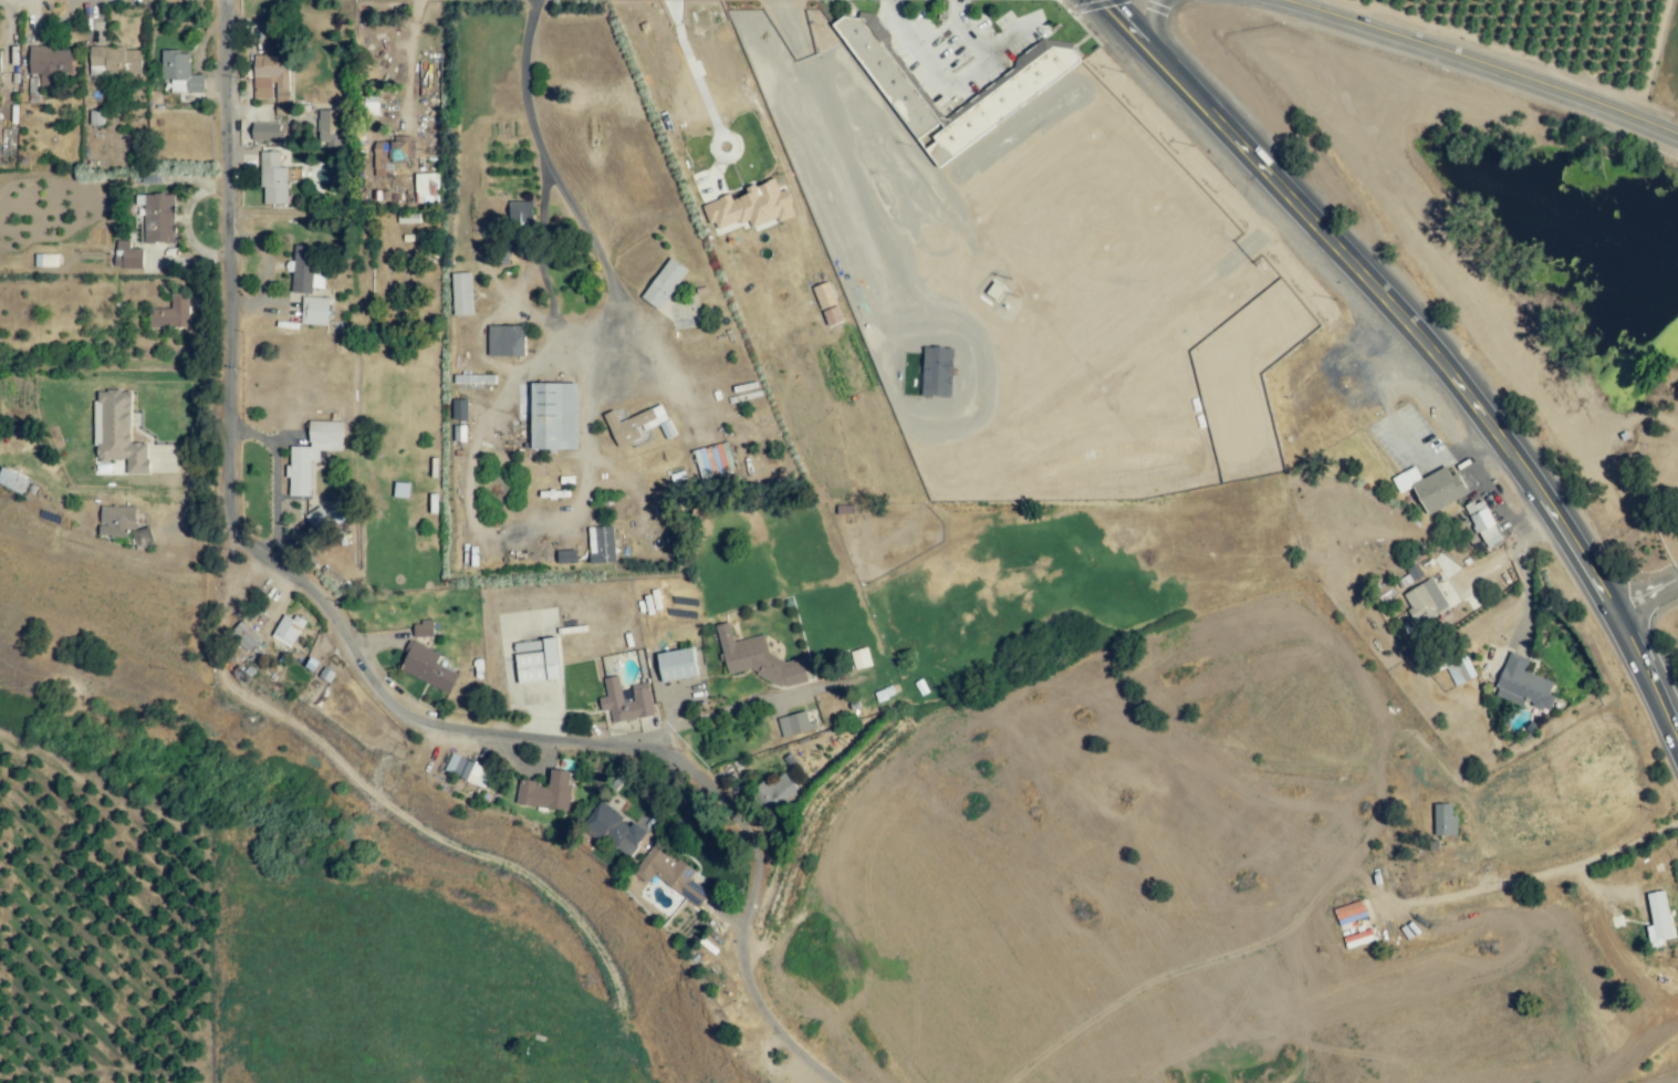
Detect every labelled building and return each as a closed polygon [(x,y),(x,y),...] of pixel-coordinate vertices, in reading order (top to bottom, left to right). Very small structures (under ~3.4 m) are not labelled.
[(832,27),(917,140),(941,123),(864,21),(845,17),(832,27)] [(72,76),(71,50),(52,50),(52,46),(29,47),(29,74),(40,74),(40,86),(61,86),(61,76),(72,76)] [(141,47),(89,48),(89,75),(142,75),(141,47)] [(927,150),(940,168),(1084,61),(1074,48),(1055,48),(934,138),(937,143),(927,150)] [(161,80),(171,80),(171,93),(203,93),(204,75),(190,75),(190,51),(161,51),(161,80)] [(253,99),(275,99),(276,115),(294,115),(294,104),(289,104),(288,55),(252,56),(253,99)] [(318,148),(343,147),(342,110),(317,111),(318,148)] [(104,112),(90,111),(90,124),(103,125),(104,112)] [(282,141),(282,123),(252,123),(253,141),(282,141)] [(395,142),(374,141),(373,177),(392,177),(393,162),(413,162),(414,137),(395,136),(395,142)] [(287,167),(280,167),(280,151),(260,152),(261,188),(263,188),(264,205),(287,204),(287,167)] [(415,173),(414,203),(438,204),(439,174),(415,173)] [(703,204),(713,231),(748,219),(751,227),(777,218),(779,222),(796,216),(786,189),(780,192),(775,178),(745,189),(747,194),(732,200),(730,195),(703,204)] [(145,244),(174,243),(173,194),(144,194),(145,244)] [(532,223),(533,202),(510,201),(510,222),(532,223)] [(143,249),(130,249),(130,241),(116,241),(115,268),(142,269),(143,249)] [(292,293),(311,293),(312,288),(324,288),(325,270),(313,269),(314,247),(294,245),(292,293)] [(36,267),(57,267),(57,254),(35,254),(36,267)] [(661,311),(686,268),(668,257),(642,300),(661,311)] [(453,316),(472,315),(471,273),(452,273),(453,316)] [(843,321),(828,282),(813,287),(827,327),(843,321)] [(149,309),(149,329),(189,328),(187,293),(171,294),(171,308),(149,309)] [(301,324),(328,325),(329,298),(302,297),(301,324)] [(524,356),(525,326),(488,326),(488,356),(524,356)] [(923,347),(922,396),(951,397),(953,347),(923,347)] [(577,383),(530,383),(531,450),(577,450),(577,383)] [(130,391),(95,390),(95,418),(99,418),(99,460),(127,460),(127,474),(148,474),(148,443),(130,443),(130,391)] [(468,400),(453,400),(452,420),(468,420),(468,400)] [(618,448),(634,441),(635,446),(646,441),(642,432),(659,425),(665,440),(675,436),(662,405),(619,422),(614,410),(604,414),(618,448)] [(342,422),(309,421),(309,447),(290,447),(290,465),(288,465),(288,496),(309,496),(310,460),(319,460),(319,451),(342,451),(342,422)] [(465,442),(466,425),(454,425),(454,442),(465,442)] [(1399,494),(1414,486),(1427,514),(1466,495),(1455,474),(1449,477),(1445,467),(1420,479),(1414,466),(1391,478),(1399,494)] [(29,480),(1,467),(0,470),(0,484),(22,494),(29,480)] [(1465,507),(1484,548),(1501,540),(1482,499),(1465,507)] [(100,536),(126,537),(126,528),(135,529),(135,507),(101,506),(100,536)] [(329,522),(320,506),(305,516),(314,531),(329,522)] [(589,564),(615,563),(614,526),(588,527),(589,564)] [(137,549),(154,544),(148,527),(132,531),(137,549)] [(556,552),(558,565),(577,562),(575,549),(556,552)] [(1423,575),(1416,564),(1406,571),(1413,581),(1423,575)] [(1416,623),(1447,608),(1433,578),(1402,593),(1416,623)] [(293,647),(304,622),(283,613),(272,638),(293,647)] [(226,635),(246,653),(260,638),(241,620),(226,635)] [(432,621),(414,622),(414,637),(433,636),(432,621)] [(727,674),(754,668),(758,689),(806,678),(801,655),(770,662),(764,635),(733,642),(729,622),(716,625),(727,674)] [(560,680),(557,639),(515,642),(517,683),(560,680)] [(458,673),(436,664),(440,654),(412,642),(400,673),(450,693),(458,673)] [(871,666),(866,648),(850,652),(855,670),(871,666)] [(696,678),(694,649),(658,652),(661,681),(696,678)] [(1529,659),(1509,651),(1493,696),(1521,706),(1522,702),(1549,711),(1554,696),(1549,694),(1553,682),(1524,671),(1529,659)] [(1455,686),(1475,676),(1466,656),(1445,667),(1455,686)] [(653,716),(649,683),(628,686),(630,698),(622,699),(619,676),(603,678),(606,697),(598,698),(600,711),(610,710),(612,722),(653,716)] [(781,737),(817,730),(815,722),(808,723),(806,712),(777,717),(781,737)] [(444,770),(485,789),(493,771),(452,752),(444,770)] [(515,804),(567,811),(573,772),(551,769),(548,788),(536,787),(537,782),(518,780),(515,804)] [(785,771),(753,788),(767,814),(798,797),(785,771)] [(601,802),(583,827),(627,859),(645,834),(601,802)] [(1434,804),(1435,836),(1457,835),(1457,815),(1452,815),(1452,804),(1434,804)] [(652,877),(701,906),(709,892),(690,880),(695,870),(652,845),(634,875),(649,883),(652,877)] [(1653,939),(1671,937),(1665,891),(1648,893),(1653,939)] [(1337,920),(1347,916),(1348,919),(1363,914),(1359,901),(1334,909),(1337,920)]
